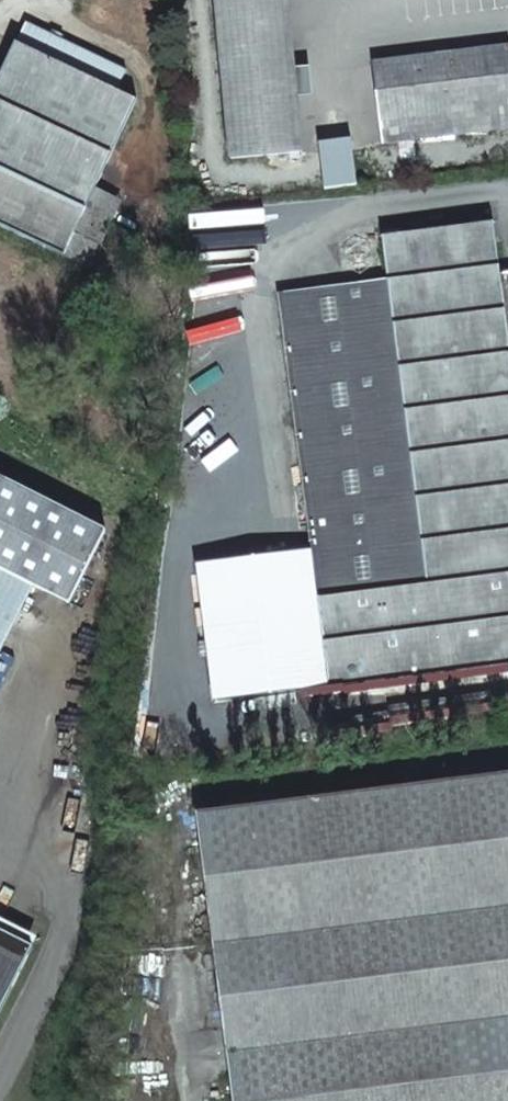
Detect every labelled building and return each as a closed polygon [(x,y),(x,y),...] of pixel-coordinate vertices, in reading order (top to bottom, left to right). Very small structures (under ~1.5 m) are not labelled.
[(301,152),(287,0),(215,0),(230,159),(301,152)] [(94,187),(137,100),(116,90),(125,71),(27,24),(0,78),(0,224),(85,264),(95,243),(72,232),(94,187)] [(383,142),(507,127),(507,47),(373,63),(383,142)] [(95,243),(118,199),(94,187),(72,232),(95,243)] [(330,687),(507,663),(507,273),(500,274),(493,223),(382,237),(388,279),(280,293),(330,687)] [(36,586),(68,602),(71,599),(97,613),(113,583),(86,569),(106,530),(0,476),(0,657),(36,586)] [(197,813),(233,1100),(507,1100),(507,773),(197,813)] [(34,958),(0,937),(0,1023),(34,958)]
